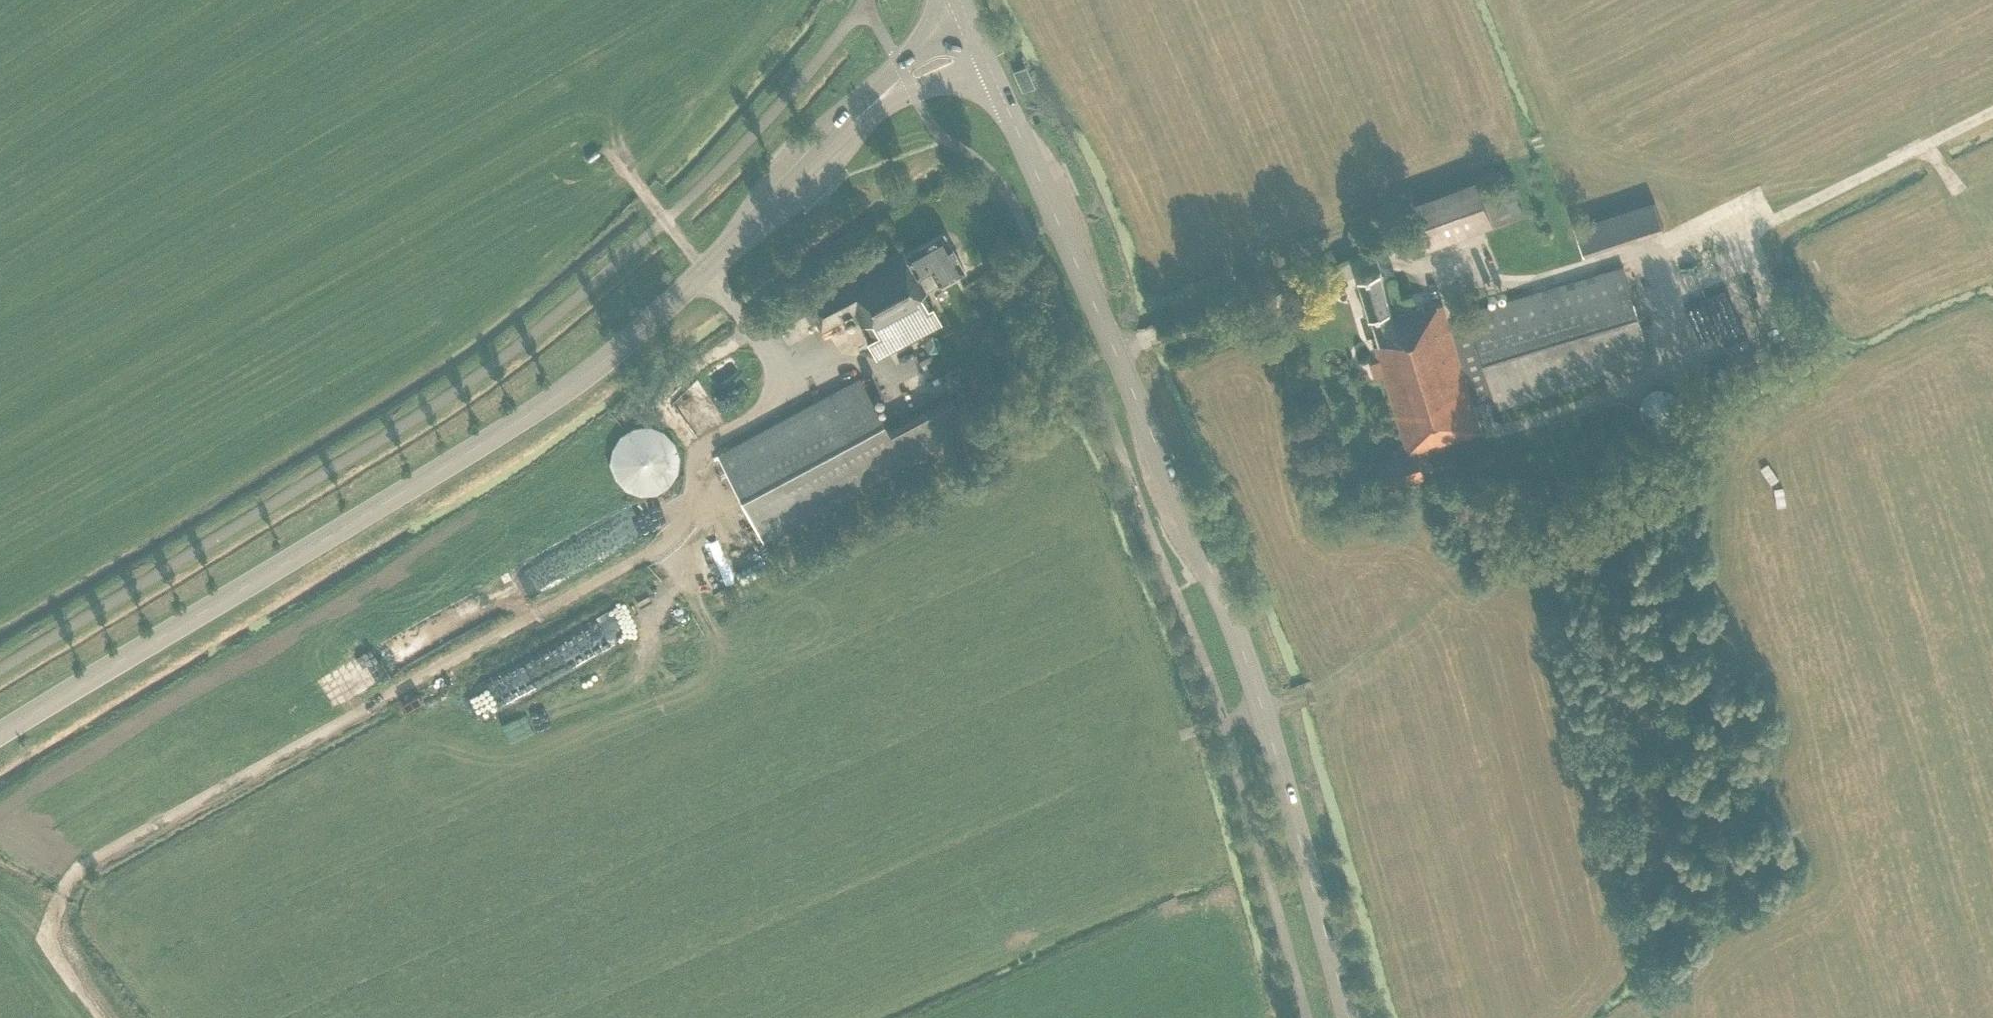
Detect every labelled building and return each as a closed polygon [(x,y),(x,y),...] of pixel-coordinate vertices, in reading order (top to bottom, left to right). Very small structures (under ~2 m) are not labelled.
[(1022,86),(1031,82),(1024,66),(1015,70),(1022,86)] [(1484,200),(1477,180),(1410,205),(1421,234),(1398,243),(1403,256),(1425,248),(1427,252),(1524,217),(1514,190),(1484,200)] [(1585,255),(1665,230),(1654,200),(1574,226),(1585,255)] [(873,337),(866,341),(876,359),(940,325),(923,293),(964,270),(943,233),(905,254),(902,250),(805,302),(802,297),(783,308),(790,322),(804,314),(810,326),(815,323),(820,331),(853,313),(860,327),(866,324),(873,337)] [(1653,358),(1624,263),(1468,306),(1472,318),(1451,323),(1445,303),(1426,309),(1425,306),(1394,316),(1381,272),(1359,278),(1367,303),(1365,304),(1362,307),(1365,314),(1369,315),(1371,314),(1380,344),(1375,346),(1409,453),(1377,463),(1385,489),(1427,476),(1425,470),(1435,467),(1429,448),(1483,431),(1474,403),(1495,396),(1498,407),(1653,358)] [(887,430),(859,378),(717,454),(764,541),(969,431),(950,395),(887,430)] [(1662,426),(1664,426),(1667,426),(1669,425),(1672,424),(1674,423),(1676,421),(1677,419),(1679,417),(1680,415),(1681,412),(1682,410),(1682,407),(1682,405),(1682,402),(1681,400),(1680,397),(1679,395),(1678,393),(1676,391),(1674,390),(1672,388),(1670,387),(1667,386),(1665,386),(1662,385),(1660,386),(1657,386),(1655,387),(1652,388),(1650,389),(1648,391),(1646,392),(1645,394),(1643,397),(1642,400),(1642,402),(1641,405),(1641,407),(1642,410),(1642,412),(1643,415),(1644,417),(1646,419),(1648,421),(1650,422),(1652,424),(1654,425),(1657,426),(1659,426),(1662,426)] [(674,442),(664,431),(649,426),(632,427),(619,435),(611,449),(608,464),(614,479),(626,491),(639,496),(656,495),(669,486),(677,473),(679,457),(674,442)]
